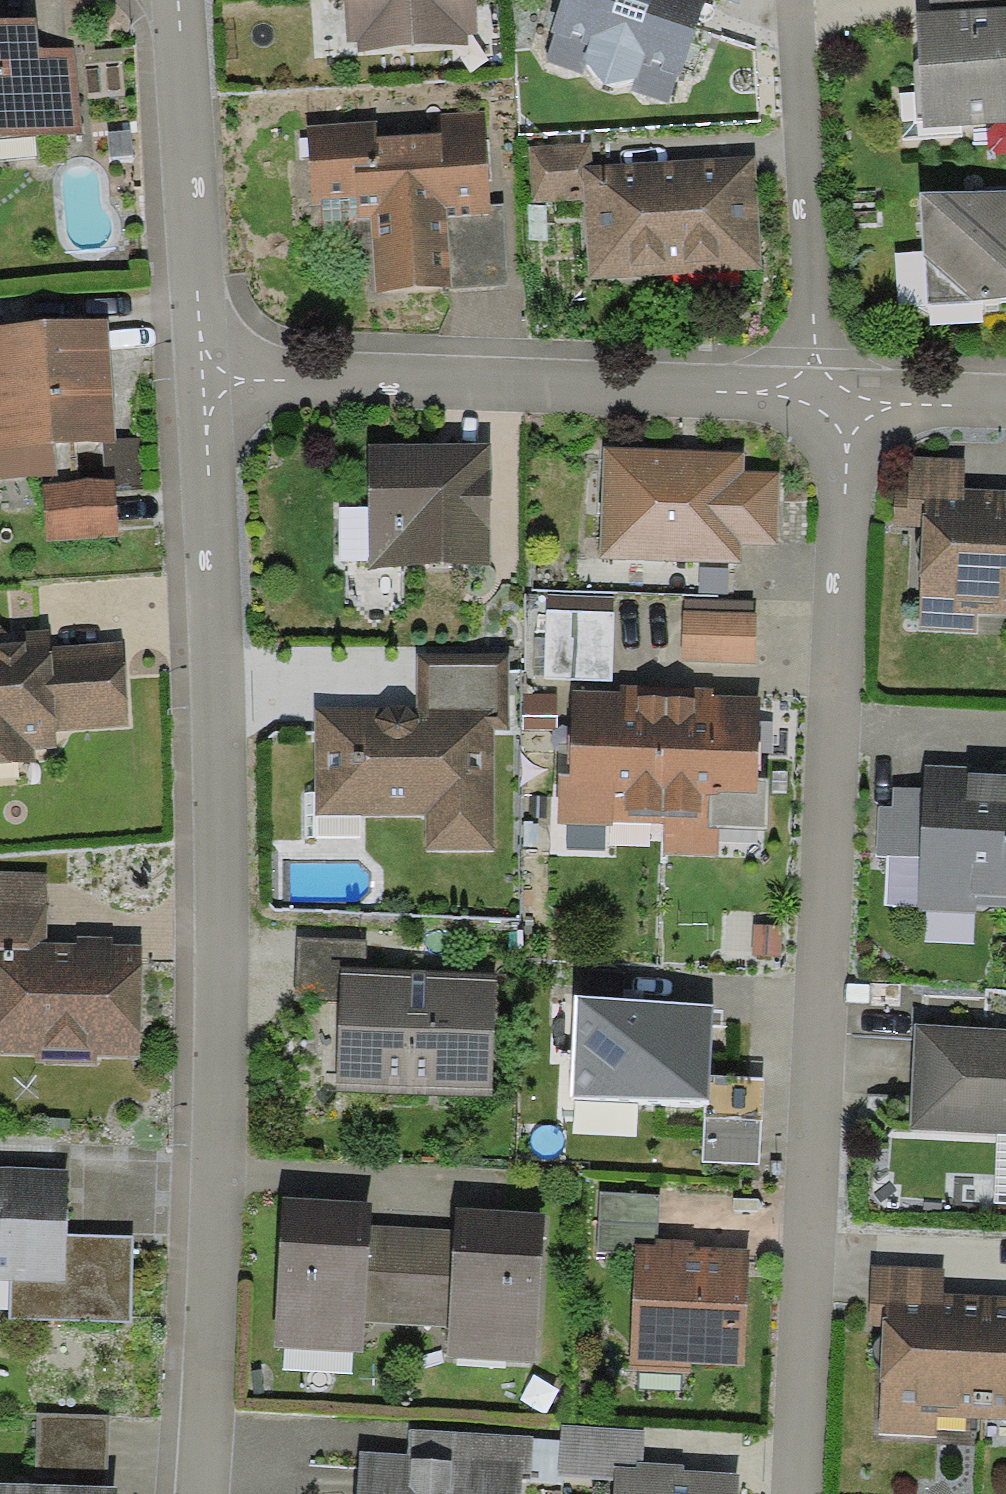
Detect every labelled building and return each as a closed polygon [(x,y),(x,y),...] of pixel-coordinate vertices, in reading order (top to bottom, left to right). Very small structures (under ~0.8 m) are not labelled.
[(349,43),(358,42),(359,52),(468,45),(468,34),(479,33),(476,0),(346,0),(349,43)] [(551,33),(556,34),(546,61),(584,74),(589,66),(604,86),(635,77),(631,92),(668,102),(676,76),(679,78),(705,0),(562,0),(551,33)] [(930,10),(1005,6),(1005,0),(930,0),(930,10)] [(915,11),(922,128),(1005,123),(1005,6),(930,10),(915,11)] [(80,135),(74,49),(36,52),(34,16),(0,18),(0,140),(80,135)] [(377,120),(306,124),(312,223),(372,220),(377,290),(451,286),(447,217),(490,214),(490,205),(484,110),(440,113),(441,133),(378,137),(377,120)] [(533,203),(585,199),(583,167),(593,167),(592,141),(529,145),(533,203)] [(593,167),(583,167),(585,199),(590,280),(762,270),(756,157),(593,167)] [(920,192),(928,306),(1005,298),(1005,190),(920,192)] [(502,204),(490,205),(490,214),(447,217),(451,286),(452,290),(508,287),(502,204)] [(0,326),(0,478),(57,475),(55,444),(102,441),(114,441),(114,438),(107,320),(0,326)] [(139,437),(114,438),(114,441),(102,441),(104,482),(116,481),(116,491),(141,489),(139,437)] [(489,444),(367,444),(367,507),(367,560),(367,567),(489,566),(489,444)] [(745,453),(603,448),(599,558),(739,563),(740,544),(777,545),(779,473),(745,472),(745,453)] [(963,489),(964,459),(897,455),(894,526),(923,528),(918,631),(977,634),(978,613),(1005,615),(1005,491),(963,489)] [(104,482),(46,484),(48,542),(118,538),(116,491),(116,481),(104,482)] [(339,560),(367,560),(367,507),(339,507),(339,560)] [(615,610),(544,608),(542,680),(613,682),(615,610)] [(757,614),(683,612),(682,662),(756,664),(757,614)] [(0,633),(0,766),(35,763),(34,749),(57,748),(56,733),(50,647),(49,629),(0,633)] [(124,642),(50,647),(56,733),(131,727),(124,642)] [(417,711),(314,712),(315,817),(425,816),(426,852),(494,851),(493,731),(509,731),(508,659),(416,660),(417,711)] [(615,822),(663,823),(667,698),(636,697),(637,686),(620,686),(619,692),(573,691),(571,752),(559,751),(556,824),(614,826),(615,822)] [(694,699),(667,698),(663,823),(662,854),(718,856),(719,827),(767,829),(768,780),(757,780),(760,697),(713,696),(714,688),(694,688),(694,699)] [(557,695),(523,694),(522,729),(557,729),(557,695)] [(1005,901),(1005,774),(967,772),(967,766),(925,764),(924,789),(921,858),(919,910),(976,913),(976,904),(1005,906),(1005,901)] [(921,858),(924,789),(893,787),(892,807),(879,806),(877,856),(921,858)] [(0,871),(0,951),(45,953),(45,943),(48,873),(0,871)] [(141,946),(112,945),(112,937),(77,936),(77,944),(45,943),(45,953),(0,951),(0,1054),(35,1055),(34,1065),(97,1067),(97,1058),(138,1059),(141,946)] [(366,939),(298,938),(297,1000),(340,1001),(341,968),(366,969),(366,939)] [(366,969),(341,968),(340,1001),(336,1090),(493,1096),(498,974),(366,969)] [(714,1005),(576,995),(572,1095),(705,1099),(709,1100),(710,1075),(714,1005)] [(914,1024),(909,1130),(997,1134),(1005,1135),(1005,1028),(914,1024)] [(763,1078),(710,1075),(709,1100),(705,1099),(702,1162),(759,1165),(763,1078)] [(1005,1203),(1005,1135),(997,1134),(994,1202),(1005,1203)] [(0,1167),(0,1279),(10,1279),(9,1320),(132,1323),(134,1237),(66,1235),(68,1169),(0,1167)] [(659,1195),(600,1192),(597,1252),(634,1254),(635,1245),(655,1246),(655,1240),(657,1240),(659,1195)] [(372,1202),(282,1196),(272,1346),(363,1352),(365,1321),(371,1226),(372,1202)] [(544,1213),(456,1207),(454,1232),(449,1326),(447,1357),(535,1362),(544,1213)] [(449,1326),(454,1232),(371,1226),(365,1321),(449,1326)] [(655,1246),(635,1245),(634,1254),(629,1371),(691,1374),(691,1363),(744,1366),(750,1250),(694,1247),(695,1242),(657,1240),(655,1240),(655,1246)] [(945,1295),(946,1268),(871,1265),(868,1326),(883,1326),(884,1303),(944,1306),(945,1295)] [(938,1417),(983,1419),(988,1296),(945,1295),(944,1306),(884,1303),(883,1326),(878,1434),(937,1437),(938,1417)] [(988,1296),(983,1419),(1005,1420),(1005,1297),(988,1296)] [(37,1415),(36,1484),(105,1486),(107,1416),(37,1415)] [(644,1429),(561,1424),(558,1475),(615,1478),(615,1467),(636,1468),(637,1462),(642,1462),(644,1429)] [(359,1451),(357,1493),(521,1493),(522,1478),(529,1478),(532,1437),(409,1429),(408,1454),(359,1451)] [(615,1467),(615,1478),(614,1493),(739,1493),(740,1474),(685,1471),(686,1464),(642,1462),(637,1462),(636,1468),(615,1467)] [(0,1483),(0,1493),(117,1493),(117,1486),(105,1486),(36,1484),(0,1483)]
